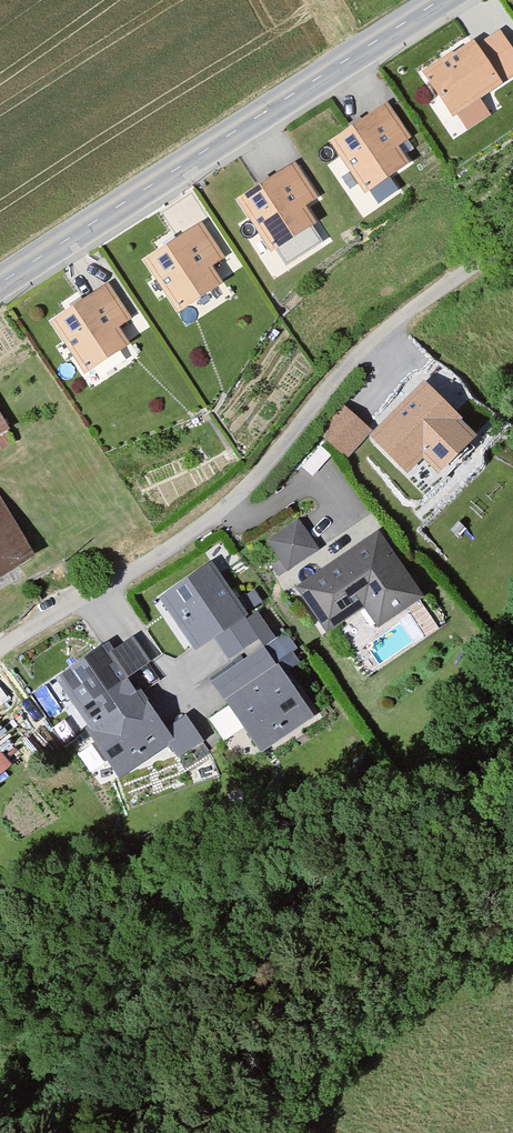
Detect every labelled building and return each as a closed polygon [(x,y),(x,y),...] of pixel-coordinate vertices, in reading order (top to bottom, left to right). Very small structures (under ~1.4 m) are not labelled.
[(425,71),(454,116),(512,77),(512,44),(503,29),(481,44),(476,37),(425,71)] [(413,138),(389,100),(329,140),(365,194),(414,162),(403,144),(413,138)] [(325,196),(299,157),(240,195),(276,249),(322,219),(312,205),(325,196)] [(226,253),(203,219),(145,257),(180,310),(227,280),(214,261),(226,253)] [(137,316),(111,278),(51,318),(88,374),(135,342),(123,325),(137,316)] [(425,385),(371,439),(406,474),(420,460),(437,477),(477,438),(425,385)] [(0,404),(0,436),(15,427),(0,404)] [(371,430),(342,404),(318,432),(347,458),(371,430)] [(36,553),(0,492),(0,574),(36,553)] [(319,546),(300,517),(269,536),(281,555),(273,561),(280,571),(319,546)] [(427,591),(382,526),(298,584),(331,631),(366,607),(378,625),(427,591)] [(214,563),(161,598),(196,652),(214,641),(245,619),(249,617),(214,563)] [(264,644),(245,619),(214,641),(231,666),(264,644)] [(108,643),(56,678),(119,774),(175,737),(170,729),(134,678),(152,666),(134,639),(114,652),(108,643)] [(231,666),(210,681),(262,755),(315,717),(264,644),(231,666)] [(189,716),(170,729),(175,737),(187,755),(206,742),(189,716)] [(10,740),(0,727),(0,748),(10,740)] [(15,770),(0,751),(0,782),(15,770)]
